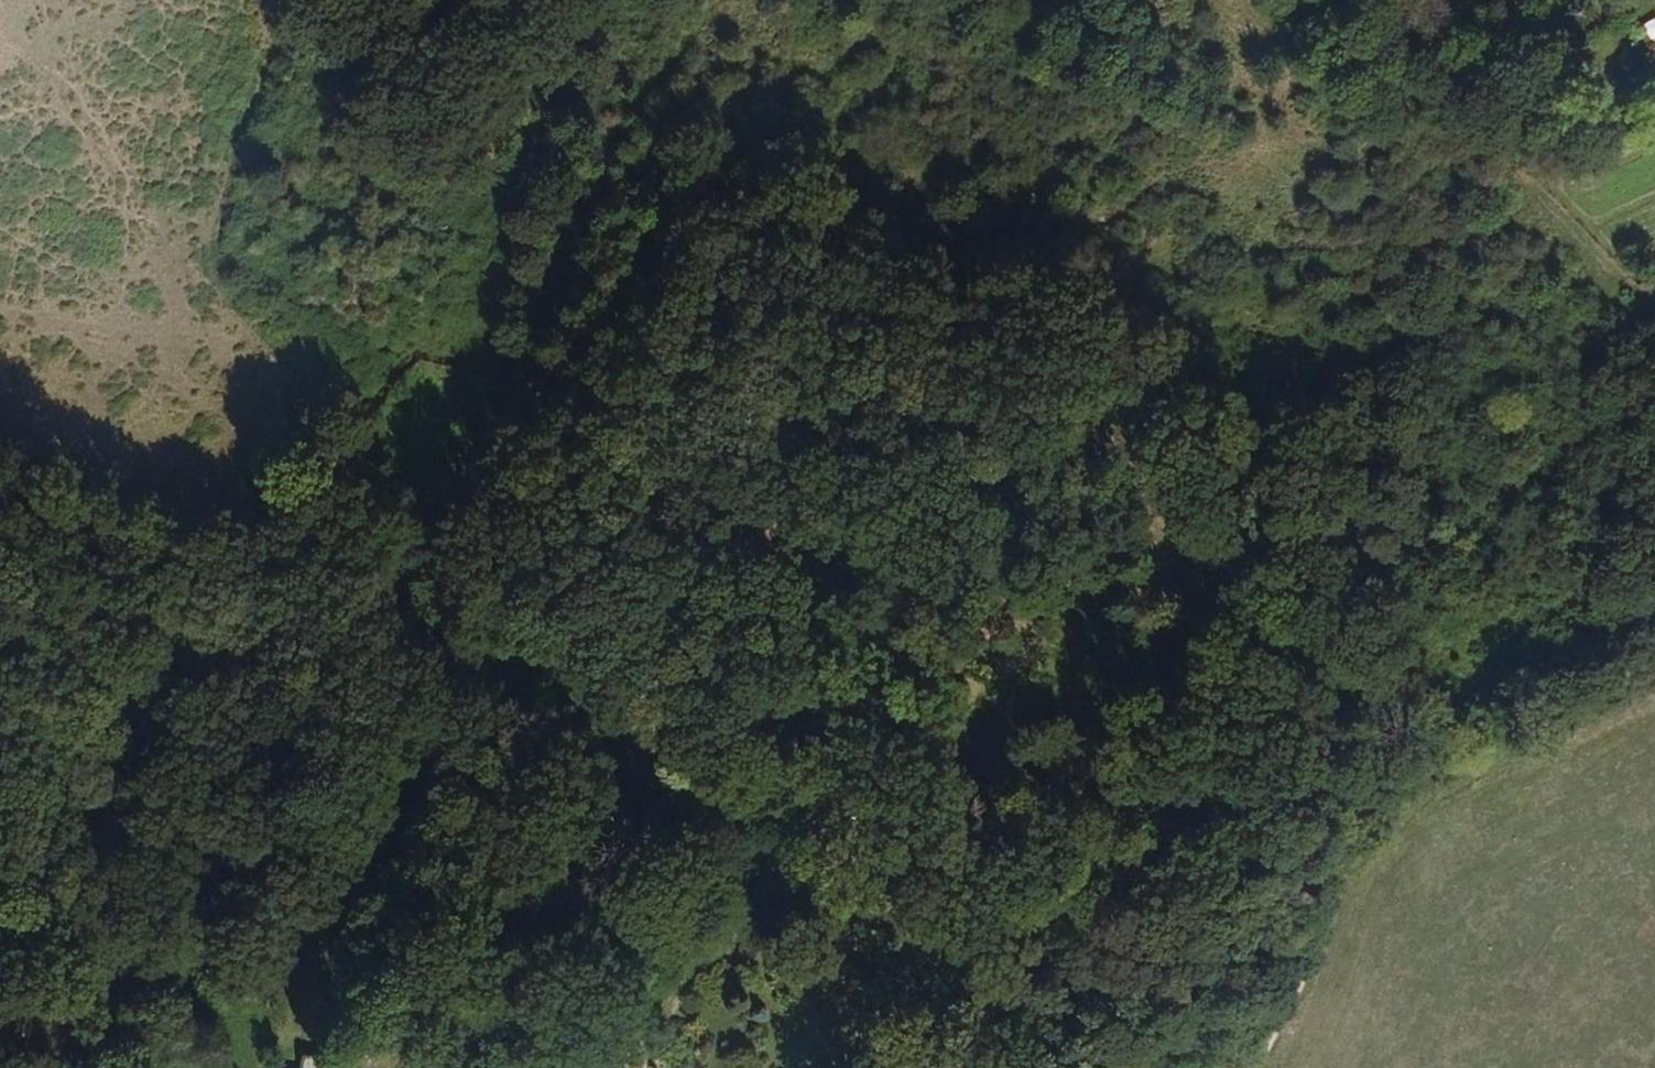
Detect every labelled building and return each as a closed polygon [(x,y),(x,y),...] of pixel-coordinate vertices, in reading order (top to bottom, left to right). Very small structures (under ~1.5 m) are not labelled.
[(357,1058),(331,1055),(329,1067),(355,1067),(357,1058)]
